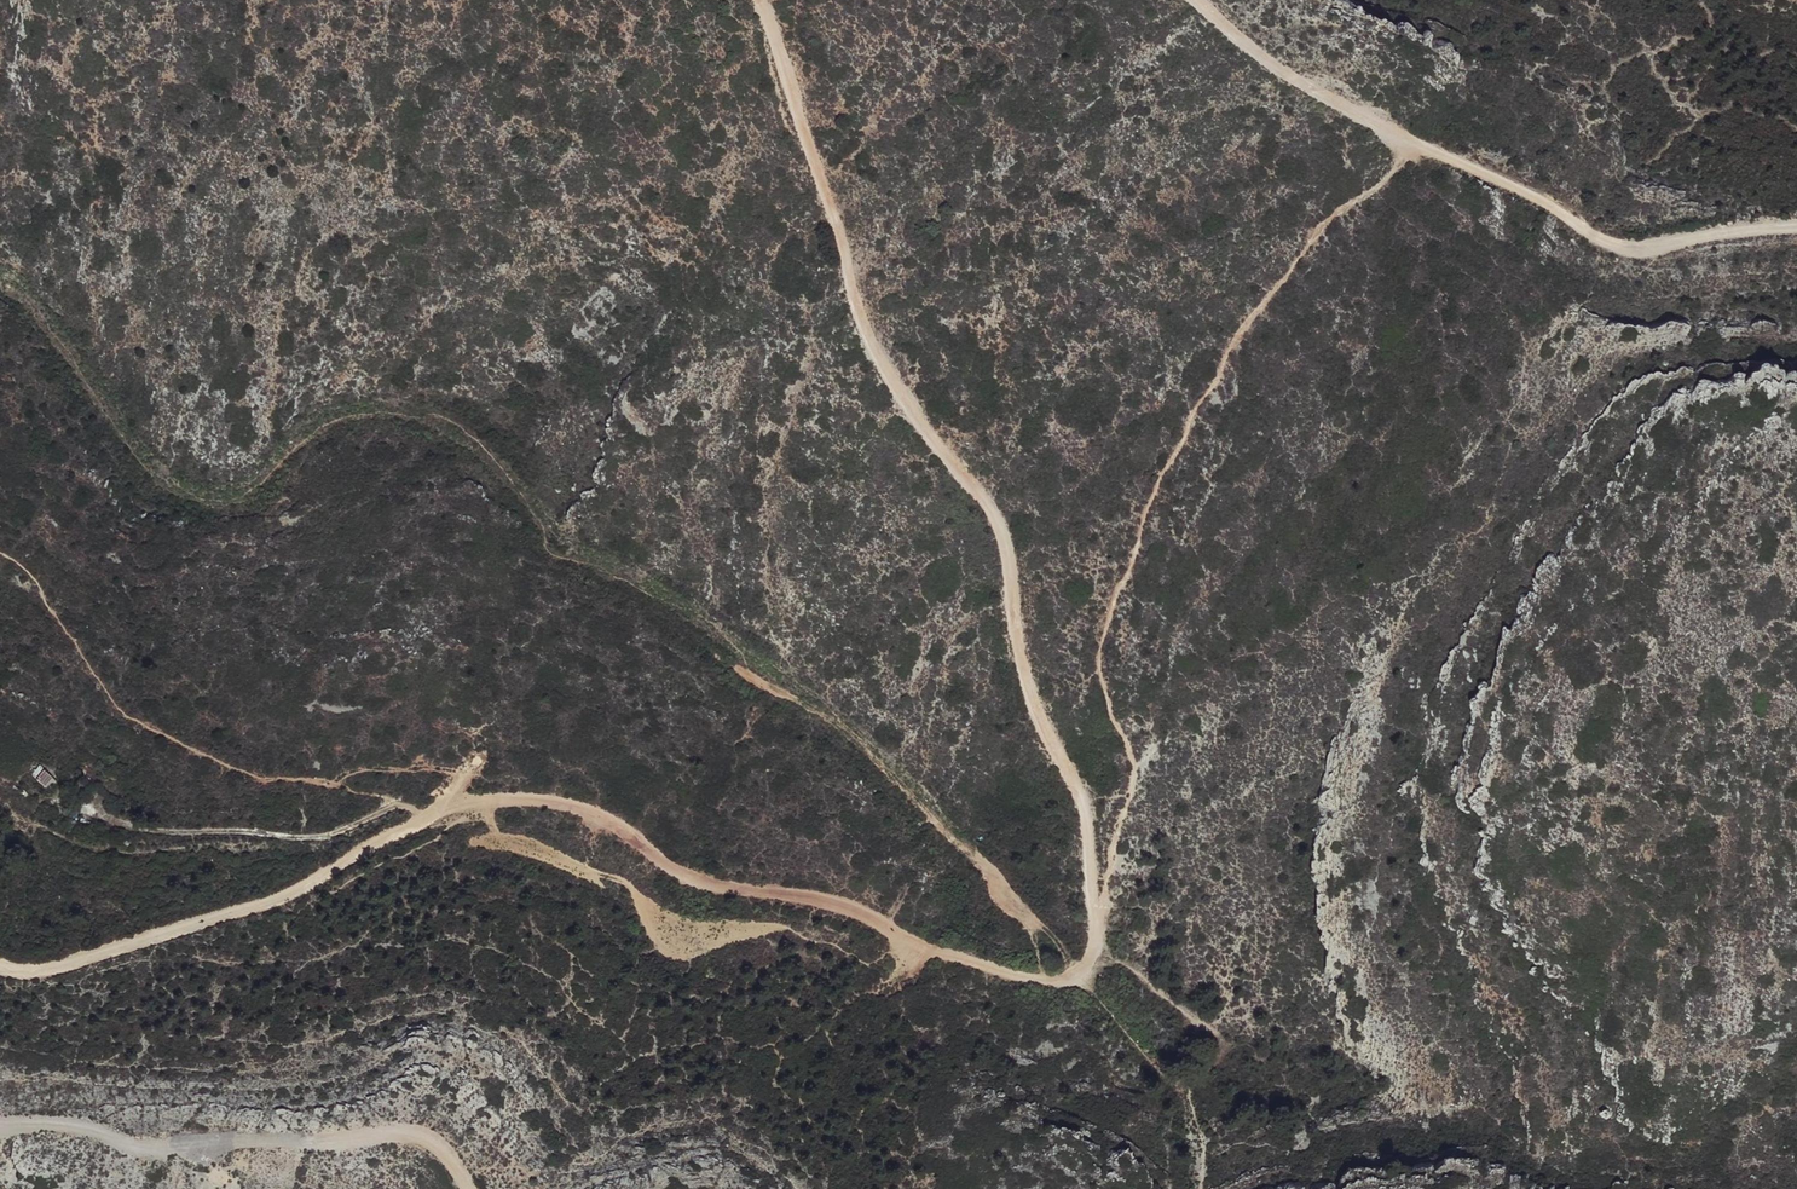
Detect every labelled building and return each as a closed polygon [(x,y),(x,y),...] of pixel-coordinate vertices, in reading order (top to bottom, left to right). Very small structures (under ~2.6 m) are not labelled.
[(45,767),(35,778),(44,786),(54,775),(45,767)] [(227,1181),(228,1179),(227,1176),(226,1173),(224,1171),(222,1170),(219,1169),(216,1170),(213,1171),(211,1173),(210,1176),(210,1179),(211,1182),(212,1185),(215,1186),(218,1187),(221,1187),(223,1186),(226,1184),(227,1181)]
